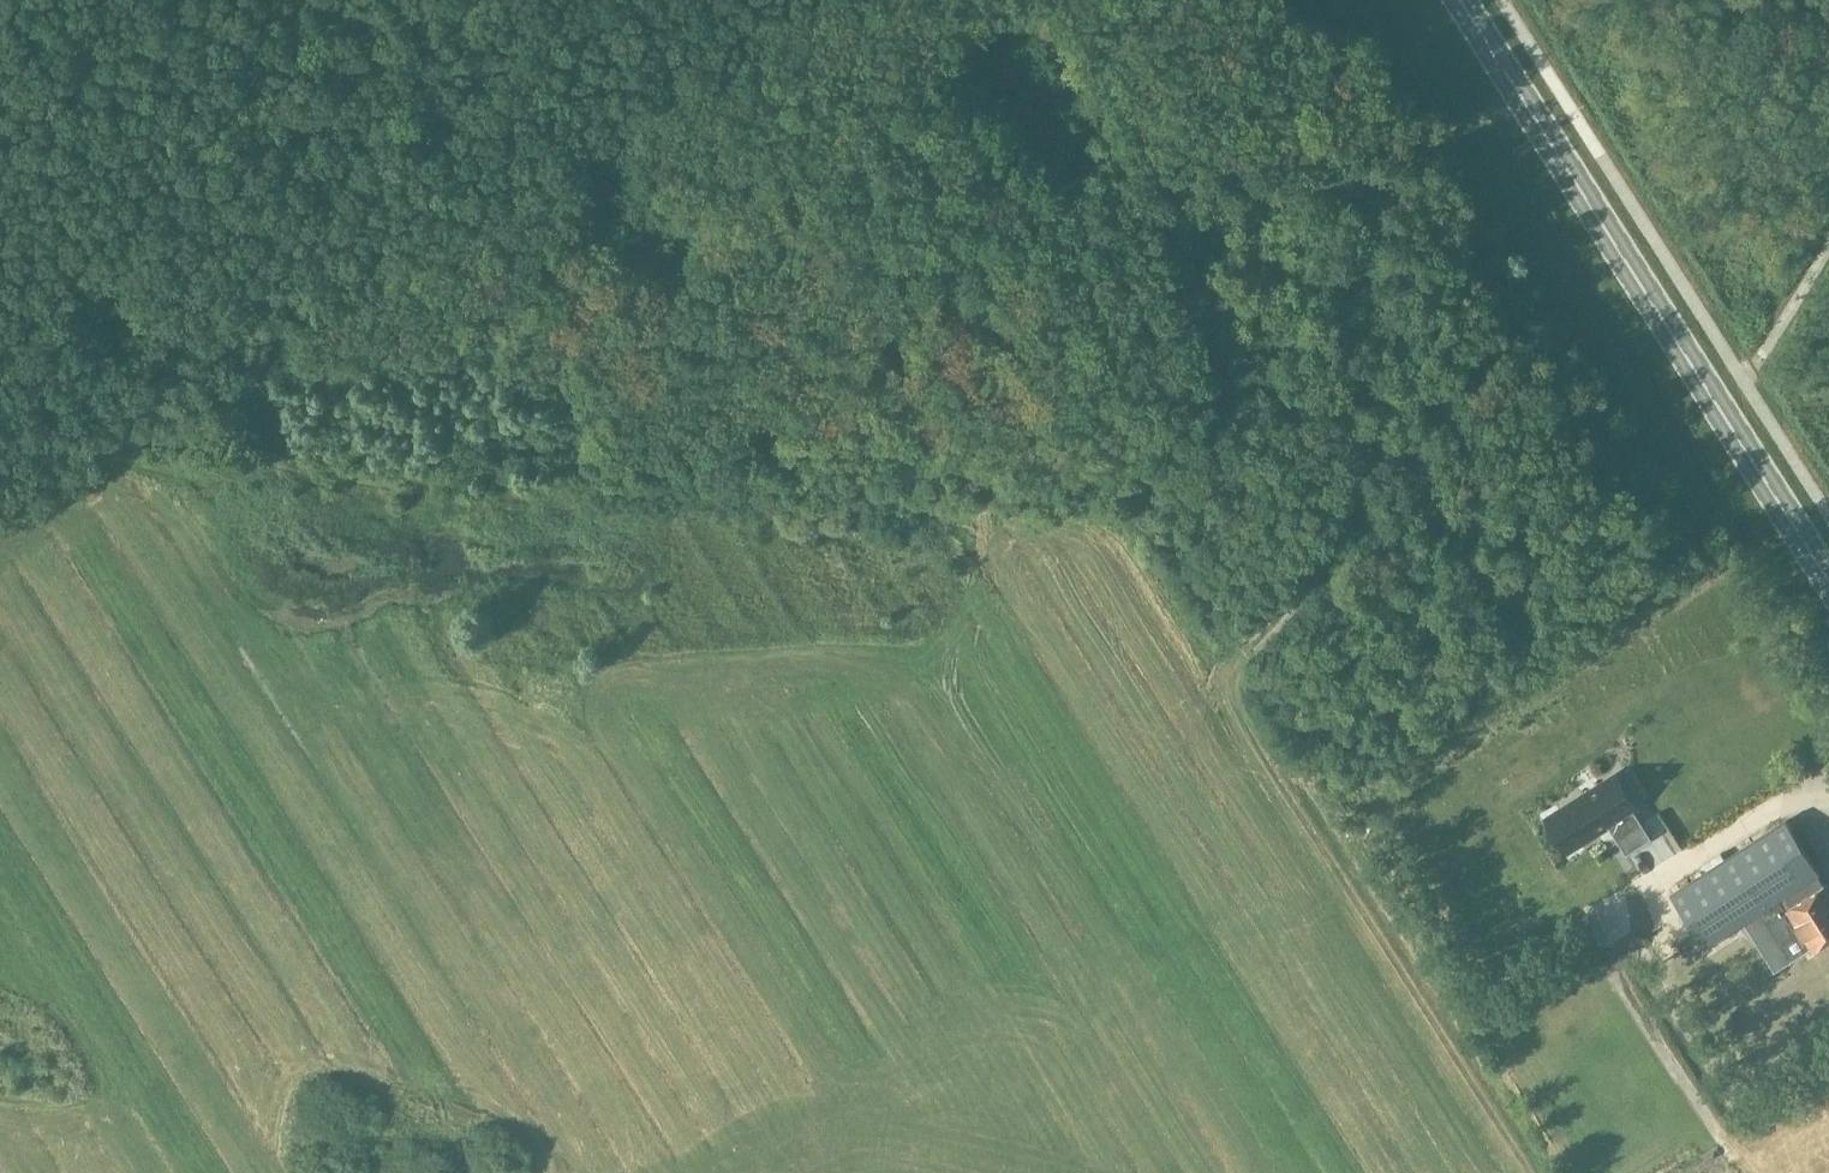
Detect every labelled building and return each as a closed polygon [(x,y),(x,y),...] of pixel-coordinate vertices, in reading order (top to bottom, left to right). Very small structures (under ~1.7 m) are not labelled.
[(1637,807),(1617,775),(1560,811),(1581,844),(1610,825),(1628,853),(1651,838),(1633,810),(1637,807)] [(1827,884),(1825,886),(1817,875),(1820,873),(1786,821),(1725,860),(1721,853),(1704,865),(1708,871),(1673,894),(1707,946),(1760,912),(1792,961),(1811,948),(1813,951),(1828,942),(1828,943),(1828,888),(1827,884)]
